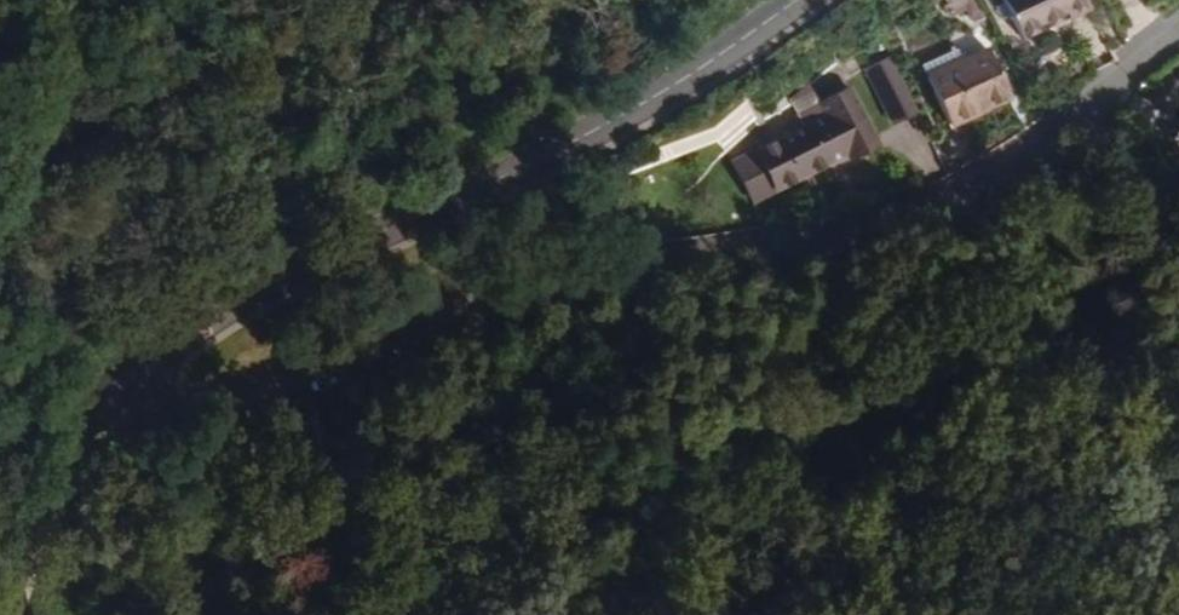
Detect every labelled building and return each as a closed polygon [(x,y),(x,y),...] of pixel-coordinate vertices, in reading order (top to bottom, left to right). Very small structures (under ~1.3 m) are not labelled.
[(980,16),(973,0),(951,0),(949,1),(960,25),(980,16)] [(1084,0),(1007,0),(1003,2),(1020,38),(1041,28),(1040,25),(1065,13),(1067,19),(1088,9),(1084,0)] [(1009,97),(988,50),(926,77),(948,125),(1009,97)] [(890,124),(916,112),(890,55),(864,67),(890,124)] [(876,141),(849,88),(799,113),(805,125),(754,150),(775,191),(845,156),(876,141)] [(878,146),(876,141),(845,156),(848,161),(878,146)]
